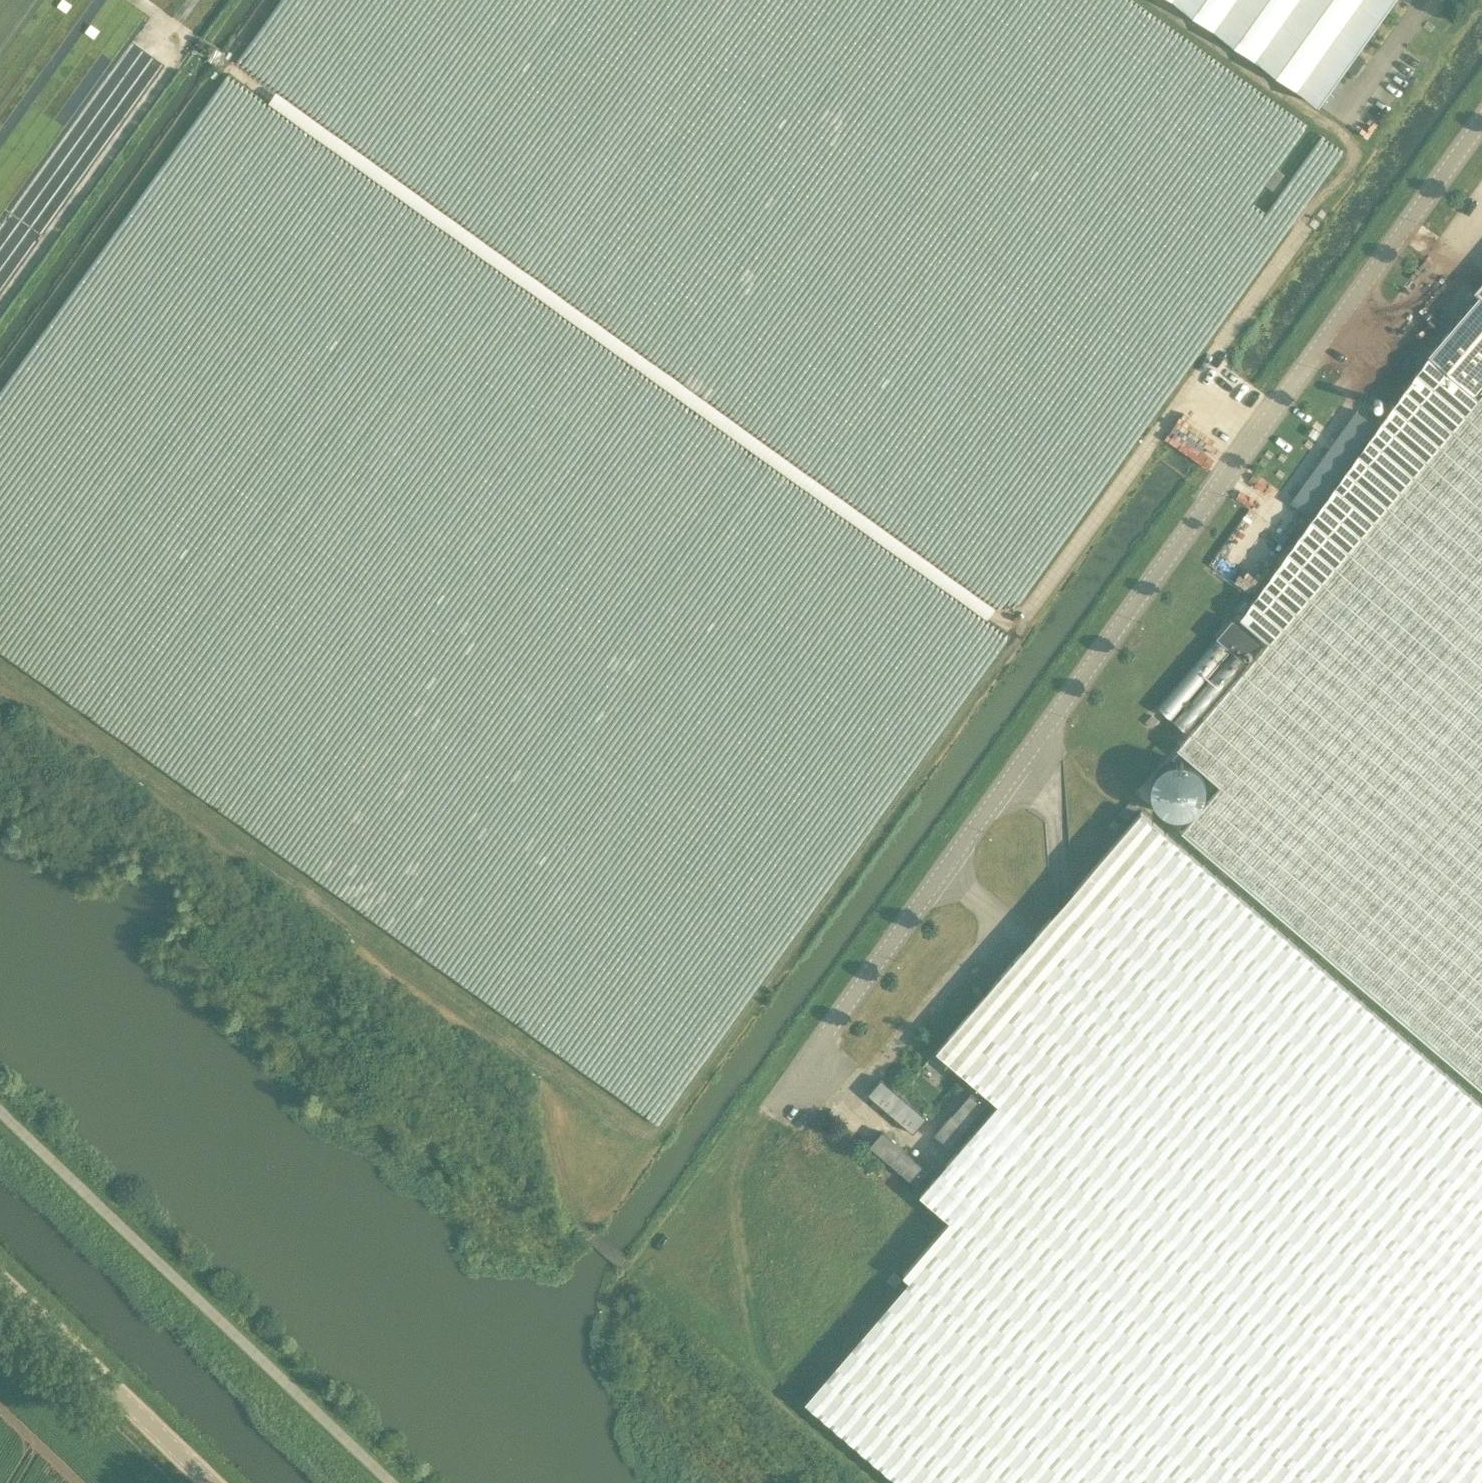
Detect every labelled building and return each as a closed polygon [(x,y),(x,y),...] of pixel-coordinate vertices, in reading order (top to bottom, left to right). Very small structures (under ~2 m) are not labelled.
[(1317,105),(1359,47),(1393,0),(1171,0),(1317,105)] [(1232,307),(1267,249),(1257,243),(1253,249),(1242,243),(1210,294),(1232,307)] [(1475,291),(1479,295),(1429,354),(1430,355),(1240,618),(1268,641),(1172,753),(1216,791),(1182,831),(1481,1088),(1481,283),(1475,291)] [(1158,706),(1187,731),(1246,662),(1247,663),(1262,644),(1232,618),(1216,636),(1217,637),(1158,706)] [(1141,811),(936,1050),(998,1103),(920,1194),(950,1219),(903,1274),(910,1279),(806,1401),(901,1482),(1481,1482),(1481,1104),(1141,811)]
